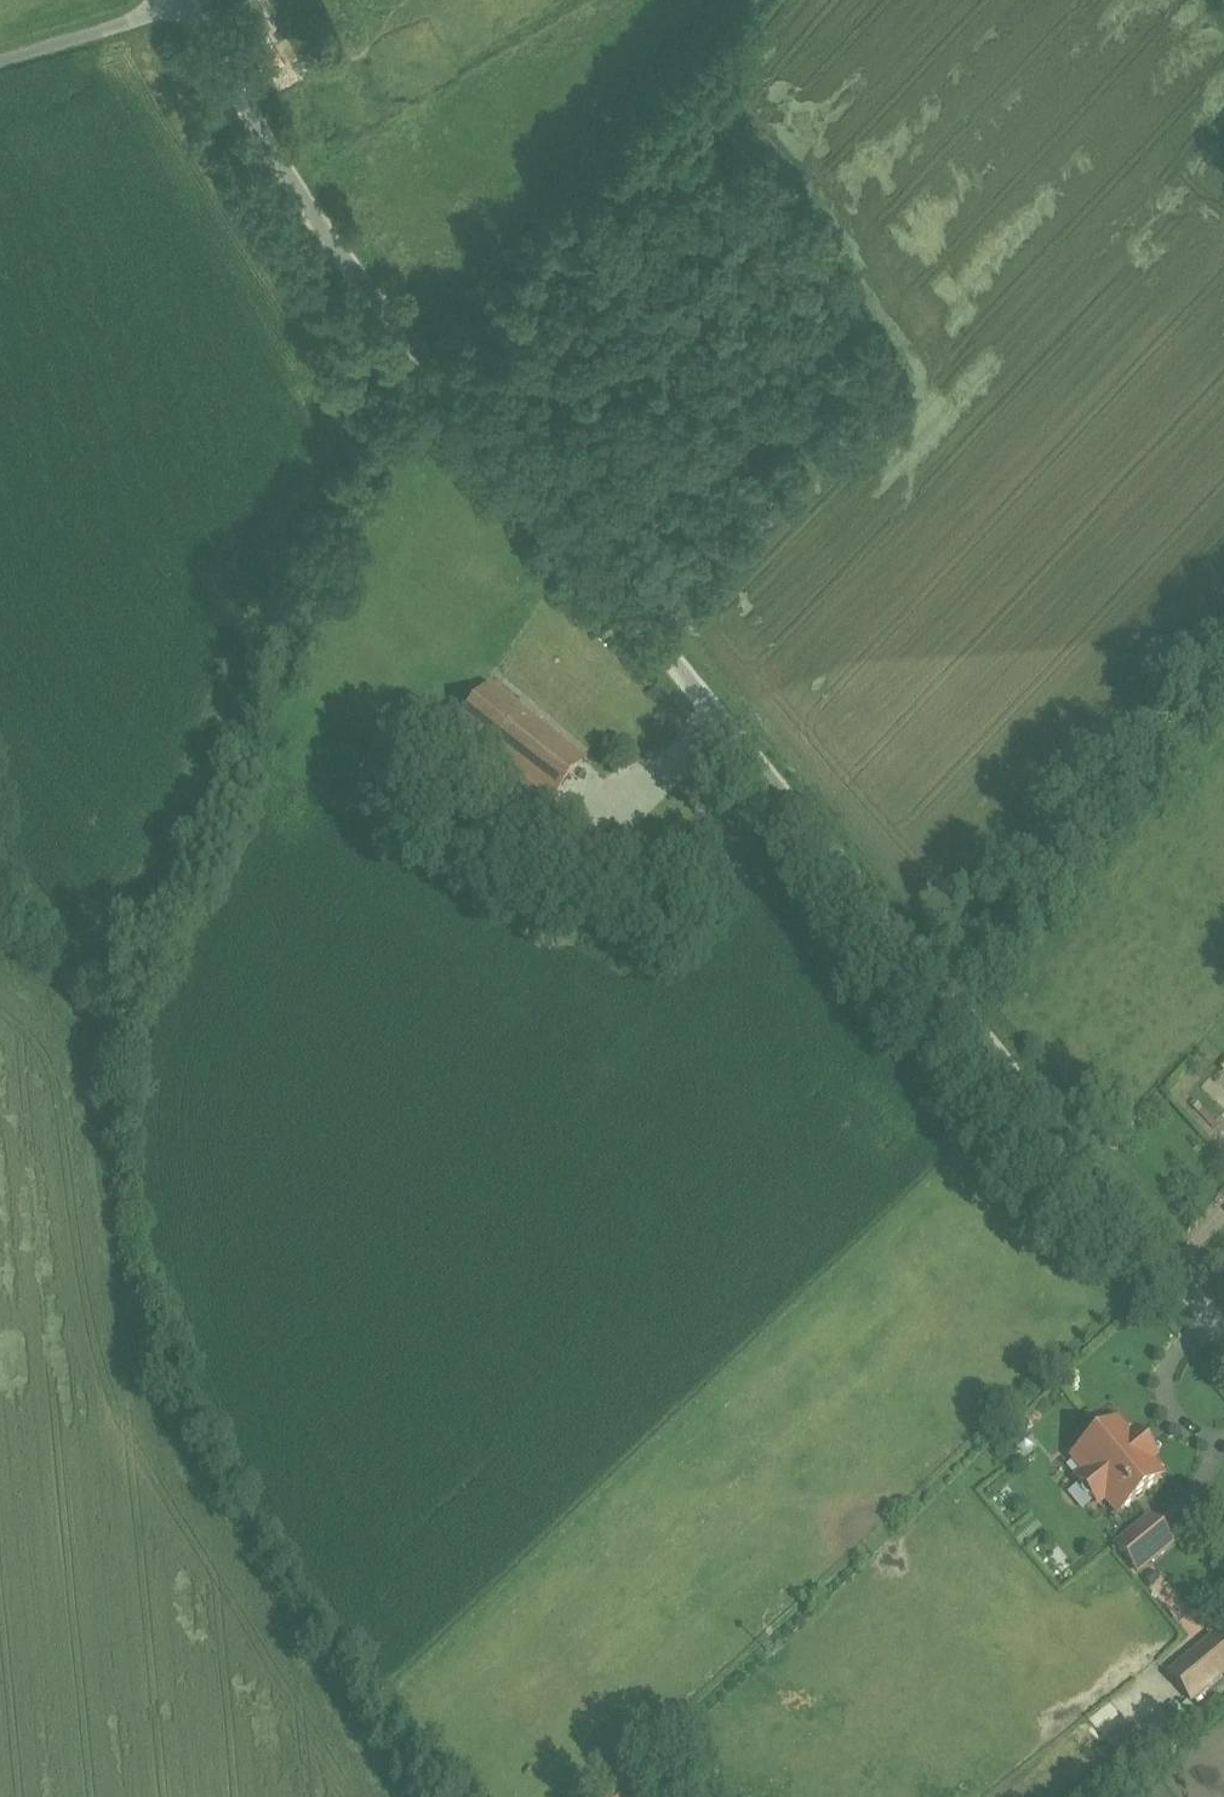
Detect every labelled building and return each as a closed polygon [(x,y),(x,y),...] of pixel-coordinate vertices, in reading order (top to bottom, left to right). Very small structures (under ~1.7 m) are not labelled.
[(491,689),(458,732),(549,803),(582,759),(491,689)] [(1116,1423),(1073,1458),(1086,1474),(1077,1481),(1096,1504),(1105,1497),(1118,1513),(1161,1478),(1147,1462),(1154,1456),(1136,1434),(1129,1439),(1116,1423)] [(1150,1519),(1116,1546),(1138,1573),(1172,1546),(1150,1519)] [(1169,1675),(1192,1701),(1223,1673),(1223,1646),(1215,1636),(1169,1675)] [(1132,1727),(1106,1746),(1120,1765),(1146,1746),(1132,1727)]
